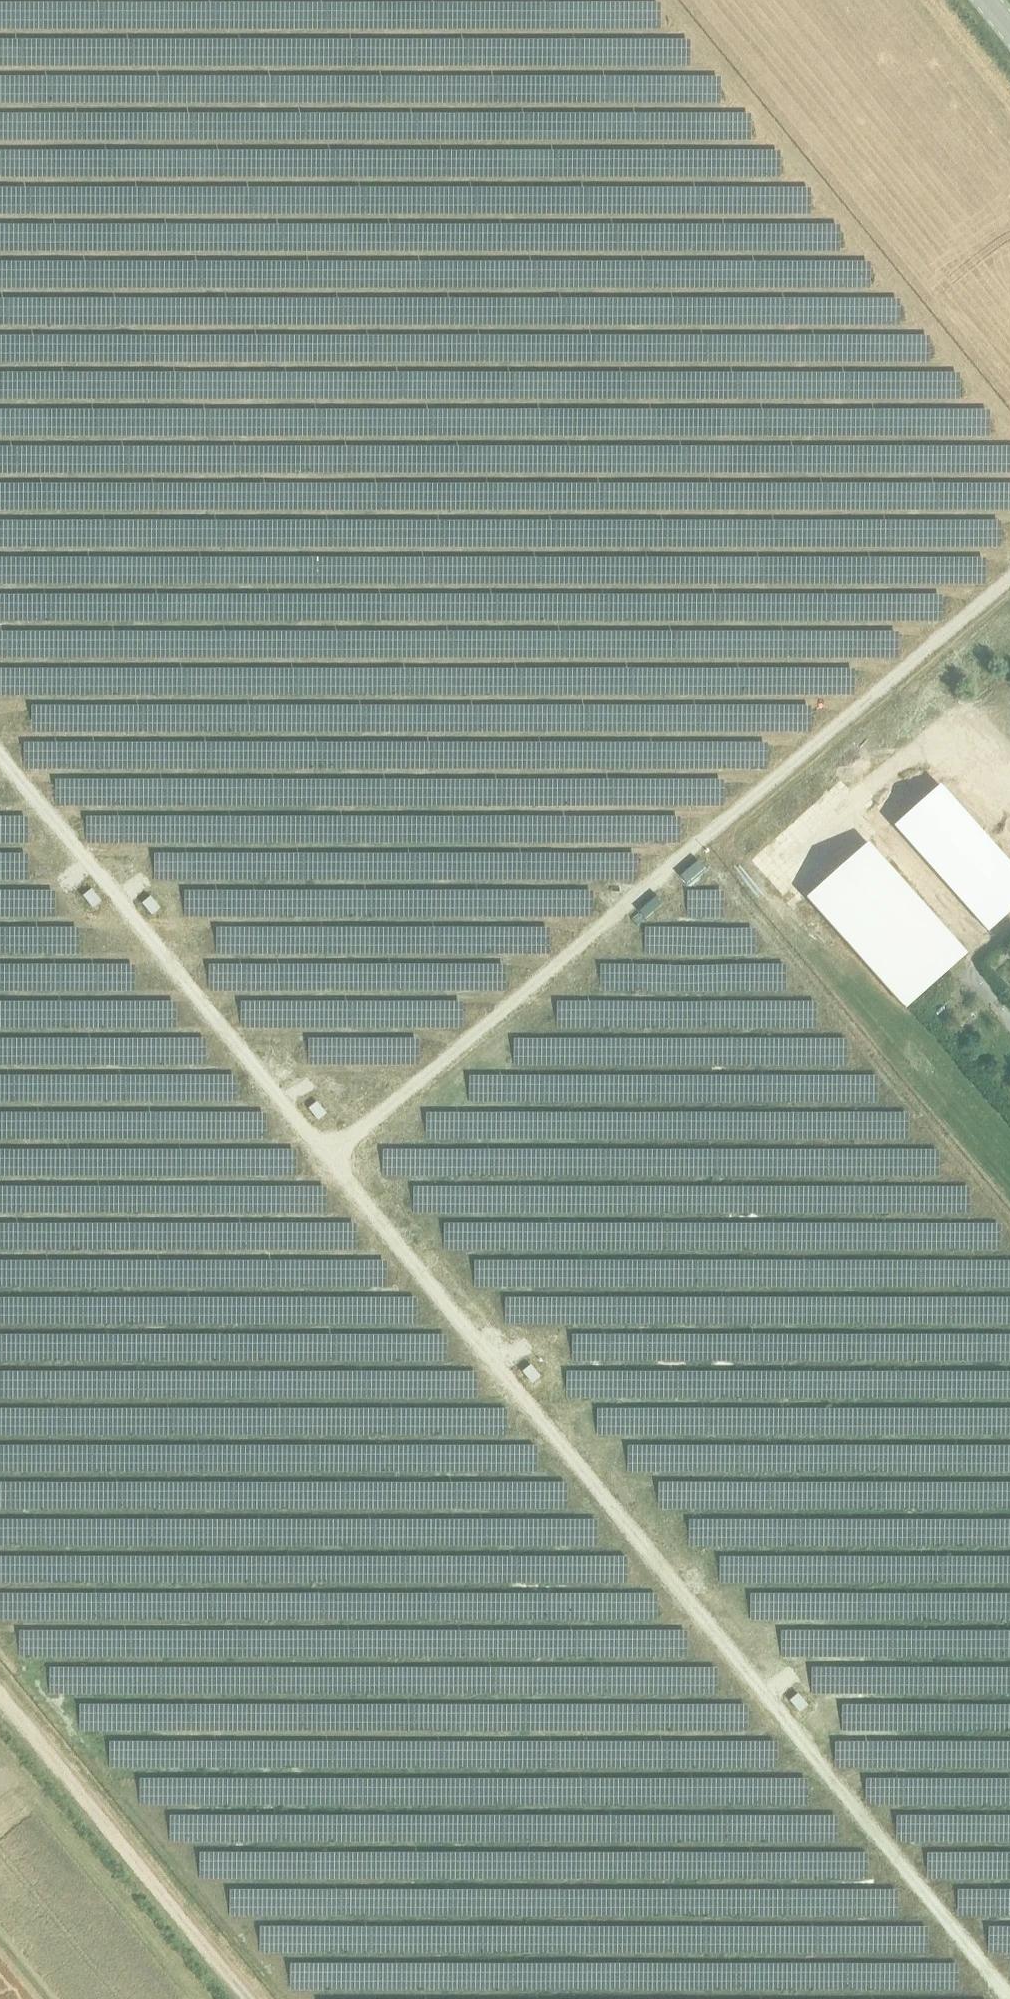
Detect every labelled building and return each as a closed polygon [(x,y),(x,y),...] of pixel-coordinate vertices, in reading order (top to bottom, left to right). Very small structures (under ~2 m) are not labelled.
[(894,826),(988,932),(1009,913),(1009,864),(940,786),(894,826)] [(965,952),(870,846),(809,900),(903,1006),(965,952)]
